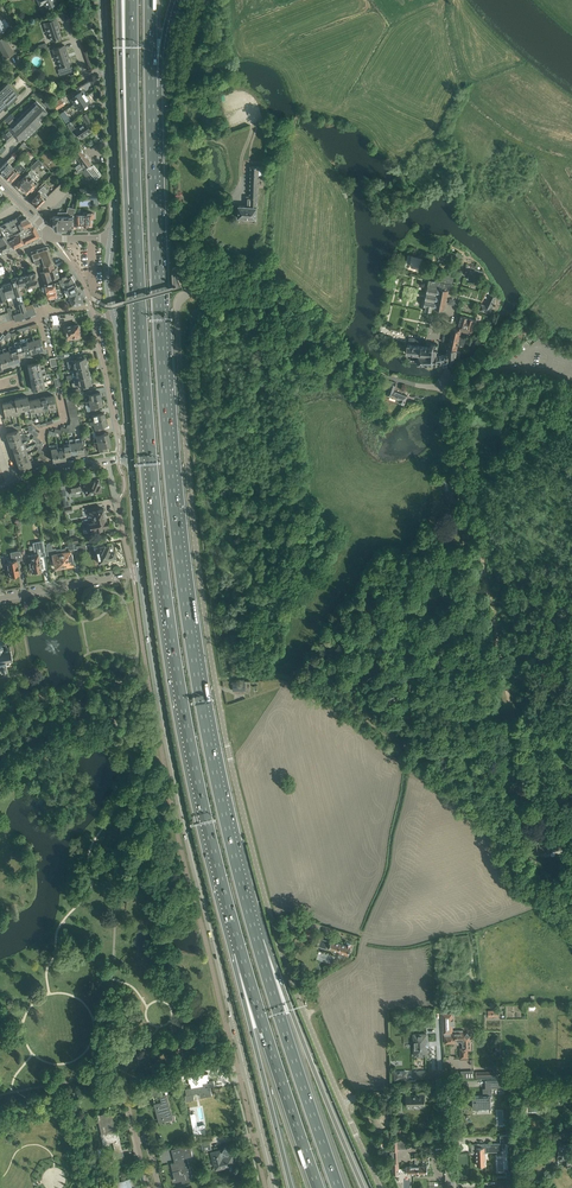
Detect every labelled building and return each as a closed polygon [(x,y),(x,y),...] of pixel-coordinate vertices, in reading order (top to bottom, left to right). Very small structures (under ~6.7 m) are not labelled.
[(40,5),(44,3),(47,9),(56,4),(58,3),(57,0),(55,0),(54,0),(37,0),(40,5)] [(61,38),(58,29),(59,28),(56,19),(43,23),(45,28),(47,27),(51,41),(61,38)] [(0,39),(0,50),(5,59),(14,54),(5,36),(0,39)] [(69,64),(66,55),(68,54),(65,45),(52,49),(54,54),(55,53),(60,67),(69,64)] [(47,47),(39,49),(40,51),(39,52),(40,55),(42,56),(43,55),(44,54),(44,52),(49,51),(47,47)] [(0,90),(0,112),(7,105),(9,107),(14,101),(13,100),(19,94),(8,83),(0,90)] [(82,91),(71,98),(75,104),(86,96),(84,93),(83,93),(82,91)] [(86,96),(75,104),(78,109),(89,102),(88,100),(88,99),(86,96)] [(61,98),(53,103),(56,110),(65,104),(61,98)] [(39,120),(48,112),(40,104),(39,104),(36,101),(15,122),(13,118),(14,117),(11,114),(6,119),(4,117),(2,120),(3,121),(5,119),(11,126),(2,135),(8,141),(13,135),(18,141),(19,140),(20,141),(23,138),(25,140),(42,123),(39,120)] [(64,111),(60,114),(64,120),(68,117),(64,111)] [(82,116),(87,123),(91,120),(86,113),(82,116)] [(73,125),(69,127),(76,137),(79,135),(81,139),(85,136),(84,134),(90,131),(84,123),(80,125),(76,129),(73,125)] [(71,162),(77,158),(84,153),(79,146),(66,156),(71,162)] [(58,168),(58,167),(65,163),(63,160),(57,165),(51,159),(54,156),(48,150),(40,157),(52,170),(57,166),(58,168)] [(78,165),(75,167),(76,169),(79,172),(84,168),(85,168),(92,163),(84,153),(77,158),(80,163),(79,164),(78,165)] [(1,170),(0,171),(0,174),(3,177),(4,176),(13,166),(10,163),(15,158),(14,157),(12,155),(7,161),(0,168),(0,169),(1,170)] [(13,166),(4,176),(7,179),(9,178),(11,181),(16,176),(19,173),(20,175),(26,169),(18,161),(15,165),(13,166)] [(84,168),(79,172),(81,171),(85,176),(84,177),(86,179),(89,184),(91,182),(91,183),(93,181),(94,182),(97,180),(96,179),(101,174),(93,164),(92,164),(92,163),(85,168),(84,168)] [(257,219),(259,187),(259,175),(264,175),(264,167),(250,167),(249,196),(246,196),(246,206),(239,206),(238,218),(257,219)] [(31,168),(16,184),(17,184),(16,186),(19,188),(20,188),(26,193),(29,189),(31,191),(35,187),(33,186),(37,181),(31,175),(35,172),(31,168)] [(56,169),(52,173),(57,179),(61,182),(64,180),(61,176),(56,169)] [(39,193),(32,200),(34,203),(34,205),(37,207),(41,203),(48,196),(44,193),(47,190),(45,188),(43,186),(41,187),(37,192),(39,193)] [(75,208),(72,207),(67,207),(66,212),(58,212),(58,216),(53,216),(53,217),(51,217),(50,219),(50,222),(51,223),(53,223),(53,225),(55,224),(55,229),(56,230),(66,230),(73,230),(73,226),(73,219),(75,208)] [(73,226),(84,226),(85,227),(86,227),(87,226),(92,226),(92,218),(94,218),(94,213),(92,213),(92,212),(83,213),(83,214),(74,214),(75,208),(73,219),(73,226)] [(31,239),(39,235),(34,225),(26,217),(23,219),(22,216),(23,215),(21,213),(20,215),(31,239)] [(0,221),(0,228),(6,237),(19,232),(24,243),(31,239),(20,215),(18,216),(18,217),(3,224),(1,220),(0,221)] [(11,246),(6,237),(0,228),(0,251),(11,246)] [(11,246),(12,245),(13,248),(24,243),(19,232),(6,237),(11,246)] [(44,271),(40,272),(43,282),(52,281),(55,280),(55,278),(59,277),(56,267),(54,268),(47,246),(31,252),(34,260),(35,265),(42,263),(44,271)] [(467,279),(469,280),(468,282),(477,285),(483,272),(475,268),(474,271),(471,269),(467,279)] [(28,288),(39,284),(36,272),(23,276),(26,284),(24,284),(25,288),(25,291),(28,290),(28,288)] [(64,290),(76,284),(75,282),(71,276),(69,273),(66,275),(61,277),(62,278),(58,279),(59,282),(54,282),(55,286),(56,286),(56,289),(59,288),(60,291),(61,290),(63,289),(64,290)] [(444,310),(448,293),(448,290),(451,291),(452,284),(453,277),(438,274),(436,281),(429,280),(428,286),(428,287),(427,292),(427,293),(426,294),(427,294),(426,299),(425,299),(425,300),(425,301),(424,306),(424,307),(425,306),(426,307),(425,310),(425,311),(426,311),(431,312),(432,312),(432,311),(432,308),(434,308),(434,309),(444,310)] [(18,283),(20,292),(25,291),(25,288),(24,284),(26,284),(23,276),(17,277),(18,283)] [(17,277),(11,279),(12,282),(13,285),(16,296),(17,299),(21,312),(18,313),(13,315),(14,319),(15,321),(18,320),(19,320),(36,313),(35,309),(34,308),(33,304),(25,307),(23,302),(21,294),(20,292),(18,283),(17,277)] [(7,298),(11,296),(11,298),(15,297),(10,282),(2,285),(7,298)] [(58,290),(56,290),(55,289),(56,289),(56,286),(55,286),(54,282),(44,283),(46,292),(58,290)] [(76,284),(66,289),(68,295),(77,292),(79,290),(76,284)] [(59,294),(58,290),(46,292),(48,298),(55,297),(55,301),(61,298),(60,295),(59,295),(59,294)] [(68,295),(70,300),(72,304),(73,306),(83,303),(84,303),(81,298),(83,298),(81,294),(78,295),(77,292),(68,295)] [(497,295),(491,293),(485,305),(481,304),(479,310),(491,314),(493,307),(492,307),(497,295)] [(51,315),(53,322),(50,323),(51,327),(54,326),(54,325),(60,324),(57,315),(51,315)] [(448,358),(448,357),(455,357),(455,356),(460,357),(460,351),(456,350),(461,330),(471,332),(475,319),(461,315),(457,328),(452,327),(447,348),(447,353),(443,353),(437,353),(437,345),(431,344),(430,345),(430,347),(407,345),(406,353),(418,354),(418,363),(422,363),(436,363),(439,360),(440,362),(441,361),(442,361),(444,360),(448,360),(448,359),(448,358)] [(67,337),(68,340),(80,337),(80,334),(79,330),(80,330),(80,328),(80,325),(79,325),(79,324),(72,325),(72,324),(62,326),(64,331),(65,331),(66,338),(67,337)] [(32,337),(33,337),(32,337),(33,340),(34,340),(37,352),(44,349),(40,338),(37,339),(35,336),(32,337)] [(37,352),(34,340),(33,340),(31,341),(30,338),(26,339),(27,342),(28,342),(31,353),(37,352)] [(23,340),(20,341),(21,344),(25,356),(31,353),(28,342),(27,342),(26,339),(23,340)] [(25,356),(21,344),(20,341),(17,342),(14,343),(16,348),(19,358),(25,356)] [(19,358),(16,348),(13,349),(12,346),(9,347),(10,350),(14,362),(20,360),(19,358)] [(6,348),(3,349),(4,352),(8,364),(14,362),(10,350),(7,351),(6,348)] [(86,361),(85,357),(82,357),(82,355),(72,357),(73,360),(67,361),(69,370),(71,369),(71,370),(87,366),(87,364),(87,362),(86,361)] [(40,362),(27,365),(29,371),(41,368),(41,369),(44,368),(44,365),(40,365),(40,362)] [(73,378),(89,374),(87,366),(71,370),(72,375),(72,374),(66,376),(67,380),(73,378)] [(46,374),(45,371),(41,372),(41,369),(41,368),(29,371),(30,378),(42,375),(46,374)] [(42,375),(30,378),(32,384),(44,381),(47,381),(46,377),(46,374),(42,375)] [(73,378),(75,383),(72,383),(73,385),(75,386),(77,386),(78,387),(83,386),(84,387),(88,386),(87,384),(91,383),(90,379),(91,378),(90,375),(89,375),(89,374),(73,378)] [(396,382),(387,379),(386,383),(390,385),(387,395),(400,399),(399,402),(404,404),(407,396),(394,391),(396,382)] [(44,381),(32,384),(33,390),(40,388),(44,388),(48,387),(48,383),(47,381),(44,381)] [(95,389),(89,390),(87,390),(88,398),(85,398),(86,402),(93,400),(101,399),(100,392),(95,393),(95,389)] [(56,407),(53,395),(47,396),(49,408),(50,412),(53,411),(53,408),(56,407)] [(27,396),(20,397),(23,409),(24,412),(30,411),(29,408),(30,407),(28,400),(28,399),(27,396)] [(46,409),(49,408),(47,396),(40,398),(43,409),(44,413),(47,412),(46,409)] [(23,409),(20,397),(14,398),(15,400),(17,410),(23,409)] [(40,410),(43,409),(40,398),(34,399),(37,411),(37,414),(41,414),(40,410)] [(37,411),(34,399),(28,400),(30,407),(29,408),(30,411),(31,416),(34,415),(34,411),(37,411)] [(101,399),(93,400),(86,402),(86,405),(85,405),(87,411),(88,412),(91,411),(99,409),(98,406),(102,405),(101,399)] [(15,400),(8,401),(11,413),(12,417),(15,416),(18,415),(17,412),(17,410),(15,400)] [(8,401),(2,403),(5,418),(9,418),(8,414),(11,413),(8,401)] [(92,418),(89,419),(90,422),(105,419),(104,412),(102,412),(102,409),(99,409),(91,411),(92,418)] [(78,419),(71,421),(69,425),(74,427),(80,426),(78,419)] [(106,425),(105,419),(90,422),(91,425),(94,424),(95,431),(100,430),(103,430),(102,426),(106,425)] [(8,433),(6,433),(8,439),(20,436),(24,434),(24,433),(23,433),(21,428),(18,429),(15,430),(8,433)] [(39,434),(34,431),(32,429),(30,432),(34,435),(36,437),(39,434)] [(95,431),(92,432),(93,439),(94,442),(109,439),(108,432),(104,433),(103,430),(95,431)] [(12,445),(22,442),(26,440),(24,434),(20,436),(8,439),(10,446),(12,445)] [(78,438),(75,439),(75,442),(77,454),(84,453),(83,448),(82,444),(85,444),(84,440),(82,441),(81,438),(78,438)] [(71,455),(77,454),(75,442),(75,439),(69,440),(69,443),(71,455)] [(109,439),(94,442),(94,445),(98,444),(99,452),(107,450),(106,446),(111,445),(109,439)] [(26,447),(25,444),(28,443),(27,440),(26,440),(22,442),(12,445),(14,451),(26,447)] [(69,440),(65,440),(66,444),(63,444),(63,447),(65,456),(71,455),(69,443),(69,440)] [(57,444),(57,448),(59,460),(66,459),(65,456),(63,447),(63,444),(63,443),(60,444),(60,447),(57,448),(57,444)] [(59,460),(57,448),(57,444),(50,445),(49,445),(50,449),(51,449),(53,461),(59,460)] [(28,454),(28,453),(27,450),(30,449),(29,446),(26,447),(14,451),(16,457),(28,454)] [(33,458),(32,456),(31,452),(28,453),(28,454),(16,457),(18,463),(33,458)] [(34,462),(33,458),(18,463),(20,470),(32,466),(31,463),(34,462)] [(451,501),(452,500),(458,499),(455,481),(450,482),(449,473),(443,474),(444,483),(446,491),(449,490),(451,501)] [(68,486),(69,491),(69,493),(82,490),(86,489),(87,494),(101,491),(99,485),(98,480),(94,481),(88,482),(88,483),(80,485),(80,483),(68,486)] [(65,486),(61,486),(63,499),(64,506),(71,505),(70,497),(67,498),(66,498),(64,486),(65,486)] [(93,519),(98,518),(105,517),(103,508),(99,509),(98,507),(87,510),(88,516),(90,516),(91,520),(92,520),(93,519)] [(105,517),(98,518),(93,519),(92,520),(92,523),(85,525),(86,529),(91,528),(92,531),(96,530),(96,531),(102,529),(101,527),(108,525),(107,519),(106,519),(105,517)] [(66,548),(61,549),(61,550),(64,566),(73,564),(70,550),(74,550),(77,549),(76,542),(73,542),(73,543),(72,544),(72,543),(71,543),(70,538),(71,542),(68,543),(69,546),(66,547),(66,548)] [(39,573),(40,572),(40,570),(41,570),(41,568),(43,567),(42,563),(41,564),(39,556),(46,555),(43,541),(33,543),(35,554),(28,556),(30,567),(33,567),(33,568),(34,571),(35,571),(35,572),(36,573),(38,573),(39,573)] [(46,546),(48,555),(53,554),(53,557),(52,558),(53,563),(54,563),(55,568),(64,566),(61,550),(61,549),(56,550),(56,548),(52,549),(52,545),(51,545),(51,544),(50,543),(49,543),(47,543),(47,544),(46,545),(46,546)] [(85,544),(77,546),(79,554),(87,552),(85,544)] [(104,546),(101,546),(100,544),(93,546),(94,551),(96,550),(99,563),(108,561),(107,559),(116,557),(114,551),(113,551),(112,545),(105,547),(104,546)] [(22,559),(21,551),(20,551),(20,550),(10,552),(12,561),(8,562),(9,569),(7,569),(8,576),(19,574),(17,560),(22,559)] [(0,642),(0,669),(7,667),(6,663),(9,663),(10,663),(9,662),(8,656),(11,656),(12,656),(13,656),(11,655),(10,647),(11,647),(10,646),(9,647),(7,647),(5,642),(6,641),(5,641),(0,642)] [(539,842),(533,843),(536,855),(542,854),(552,852),(551,851),(552,852),(556,851),(556,850),(563,848),(562,845),(561,841),(556,842),(552,843),(550,843),(549,840),(544,841),(545,846),(540,847),(539,842)] [(302,935),(307,937),(308,940),(312,939),(312,936),(313,936),(312,930),(302,929),(302,935)] [(348,956),(352,944),(346,942),(345,945),(331,941),(331,943),(321,940),(322,937),(318,935),(315,943),(319,944),(319,945),(326,948),(326,947),(329,948),(340,951),(339,953),(348,956)] [(473,1049),(470,1049),(470,1035),(467,1032),(452,1033),(452,1025),(454,1025),(454,1020),(452,1020),(452,1014),(443,1014),(444,1034),(445,1034),(445,1036),(444,1036),(445,1043),(454,1043),(454,1040),(459,1040),(463,1043),(463,1048),(460,1048),(460,1058),(468,1057),(467,1050),(473,1049)] [(421,1034),(413,1034),(414,1039),(415,1039),(416,1053),(419,1052),(420,1055),(422,1055),(428,1055),(427,1047),(427,1034),(421,1034)] [(407,1070),(394,1071),(394,1080),(408,1080),(407,1070)] [(427,1079),(427,1070),(414,1070),(414,1079),(427,1079)] [(187,1094),(185,1095),(186,1100),(195,1099),(194,1093),(200,1092),(200,1097),(206,1096),(212,1095),(211,1088),(209,1088),(209,1086),(215,1085),(214,1080),(208,1081),(208,1082),(207,1079),(209,1079),(208,1072),(188,1076),(189,1082),(190,1082),(191,1087),(186,1088),(187,1094)] [(502,1079),(485,1080),(485,1088),(492,1088),(502,1087),(502,1079)] [(159,1085),(151,1087),(153,1096),(161,1094),(159,1085)] [(491,1101),(493,1101),(492,1088),(485,1088),(483,1088),(483,1095),(472,1096),(473,1108),(491,1107),(491,1101)] [(409,1095),(409,1089),(406,1090),(406,1095),(406,1106),(425,1105),(425,1091),(417,1092),(416,1095),(409,1095)] [(160,1121),(165,1120),(172,1118),(166,1094),(161,1096),(162,1102),(155,1104),(160,1121)] [(111,1112),(105,1114),(99,1115),(99,1114),(98,1114),(99,1119),(98,1119),(102,1133),(101,1134),(103,1144),(113,1141),(115,1151),(113,1151),(114,1158),(124,1156),(120,1140),(117,1130),(116,1130),(116,1129),(115,1130),(111,1112)] [(190,1112),(190,1113),(194,1135),(206,1132),(205,1126),(205,1124),(197,1126),(196,1118),(192,1119),(191,1113),(190,1112)] [(403,1129),(396,1129),(396,1141),(398,1141),(399,1148),(408,1148),(408,1140),(403,1141),(403,1129)] [(477,1144),(471,1144),(471,1153),(476,1153),(477,1165),(483,1165),(485,1165),(485,1152),(497,1151),(503,1151),(503,1148),(503,1143),(506,1143),(510,1143),(510,1134),(500,1135),(500,1143),(497,1143),(477,1144)] [(556,1157),(556,1158),(558,1158),(559,1157),(563,1157),(562,1160),(566,1160),(566,1161),(567,1162),(570,1163),(571,1162),(571,1161),(571,1160),(571,1144),(568,1144),(568,1142),(563,1141),(563,1139),(559,1139),(558,1155),(557,1155),(556,1156),(556,1157)] [(201,1142),(203,1151),(212,1149),(210,1140),(201,1142)] [(174,1162),(171,1163),(174,1177),(174,1179),(175,1178),(175,1181),(182,1180),(189,1178),(192,1177),(187,1157),(193,1156),(191,1151),(190,1151),(189,1149),(191,1148),(190,1144),(181,1147),(182,1153),(178,1154),(180,1161),(174,1162)] [(223,1150),(223,1151),(222,1149),(211,1152),(215,1170),(234,1165),(232,1155),(229,1156),(228,1154),(229,1153),(230,1152),(230,1151),(230,1150),(230,1149),(229,1149),(228,1148),(227,1148),(226,1147),(225,1147),(224,1148),(223,1149),(223,1150)] [(414,1153),(415,1159),(415,1163),(413,1163),(413,1166),(406,1166),(406,1173),(416,1173),(421,1173),(427,1173),(427,1166),(418,1166),(417,1159),(429,1159),(429,1153),(414,1153)] [(130,1179),(106,1184),(100,1185),(100,1187),(111,1187),(113,1187),(118,1187),(124,1186),(125,1187),(132,1187),(130,1179)]
